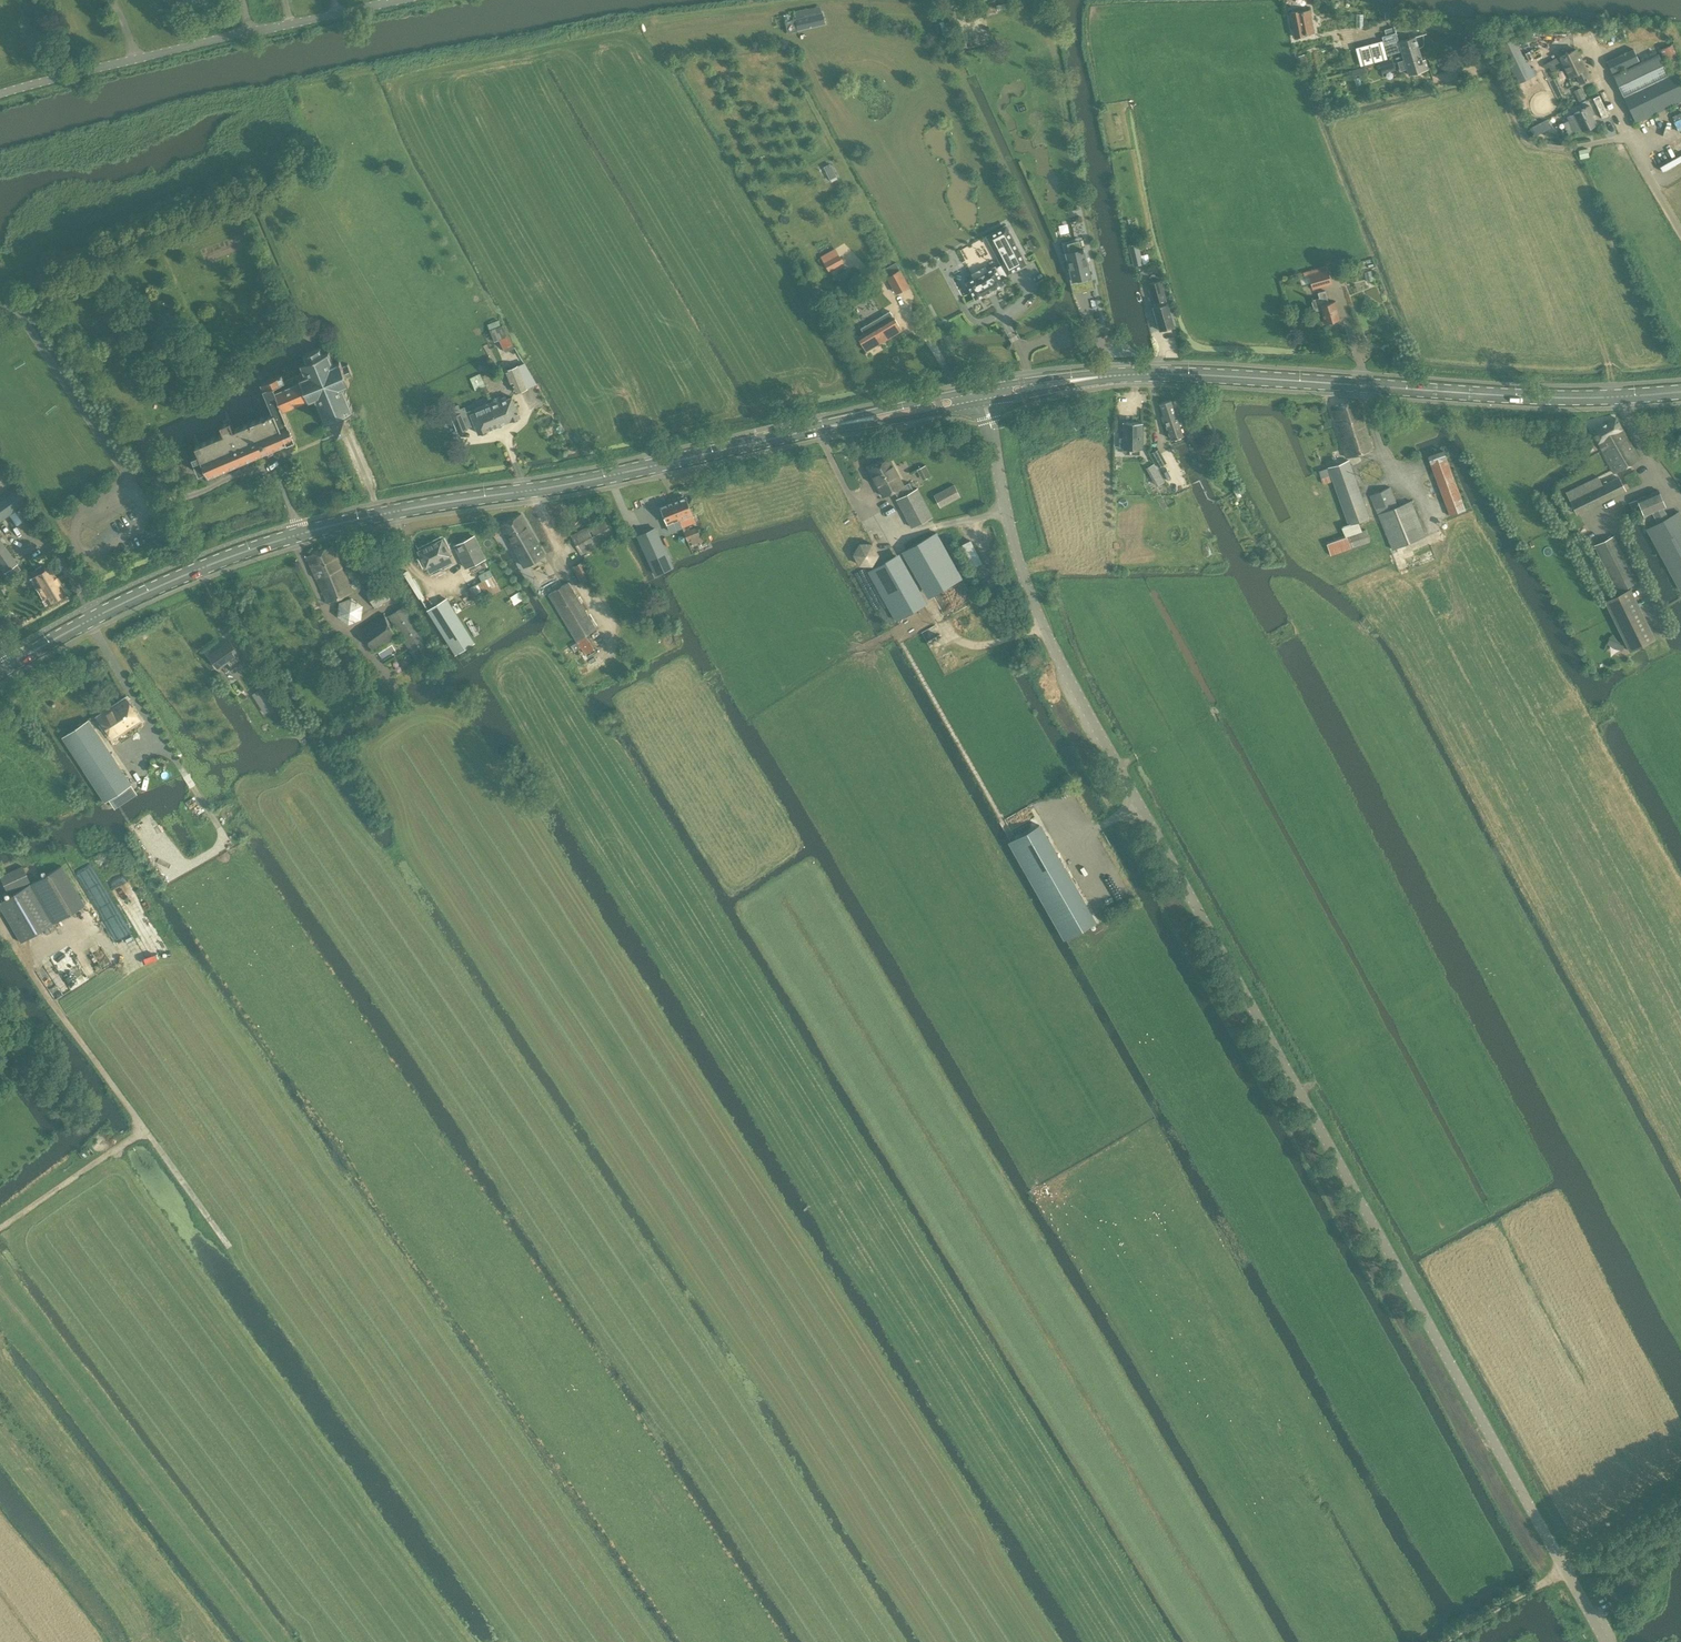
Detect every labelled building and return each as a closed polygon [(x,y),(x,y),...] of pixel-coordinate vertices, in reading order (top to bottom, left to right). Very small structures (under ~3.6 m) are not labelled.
[(1310,10),(1299,12),(1299,11),(1291,12),(1295,36),(1306,34),(1306,33),(1314,32),(1310,10)] [(823,12),(795,18),(798,31),(799,30),(824,24),(825,24),(823,12)] [(1397,31),(1383,35),(1388,54),(1401,50),(1403,55),(1419,49),(1418,47),(1421,46),(1422,46),(1422,45),(1423,45),(1423,44),(1422,34),(1400,40),(1397,31)] [(1514,38),(1499,45),(1517,82),(1536,73),(1533,66),(1531,67),(1528,61),(1526,62),(1514,38)] [(1361,65),(1387,59),(1382,41),(1356,48),(1361,65)] [(1670,45),(1658,50),(1668,72),(1680,66),(1670,45)] [(1422,60),(1419,49),(1403,55),(1404,60),(1399,62),(1401,69),(1407,68),(1409,74),(1428,69),(1425,59),(1422,60)] [(1576,49),(1560,57),(1570,77),(1576,74),(1580,83),(1590,78),(1576,49)] [(1607,61),(1612,72),(1638,60),(1634,49),(1607,61)] [(1298,56),(1302,65),(1311,62),(1308,52),(1298,56)] [(1659,53),(1614,74),(1623,95),(1668,74),(1659,53)] [(1395,68),(1393,59),(1380,63),(1382,72),(1395,68)] [(1668,74),(1623,95),(1636,122),(1680,101),(1680,84),(1676,72),(1669,75),(1668,74)] [(1573,90),(1578,101),(1585,97),(1580,87),(1573,90)] [(1581,128),(1582,131),(1597,124),(1593,115),(1594,114),(1590,105),(1573,113),(1574,114),(1568,117),(1574,131),(1581,128)] [(1579,149),(1580,158),(1589,157),(1588,148),(1579,149)] [(1069,251),(1064,253),(1071,283),(1087,280),(1091,278),(1092,279),(1094,279),(1081,220),(1071,222),(1075,241),(1067,243),(1069,251)] [(1007,275),(1027,265),(1007,228),(988,239),(1001,264),(995,267),(995,266),(987,270),(985,266),(971,273),(974,277),(966,281),(975,299),(1004,284),(1001,278),(1007,275)] [(837,253),(824,261),(825,262),(829,270),(842,262),(838,255),(837,253)] [(883,269),(896,293),(908,286),(895,262),(883,269)] [(1305,278),(1309,277),(1312,289),(1331,284),(1326,265),(1303,271),(1305,278)] [(1166,299),(1165,295),(1160,280),(1148,283),(1153,302),(1156,302),(1157,306),(1153,307),(1160,330),(1174,327),(1167,303),(1165,304),(1163,299),(1166,299)] [(1334,302),(1328,303),(1325,291),(1318,293),(1319,298),(1311,300),(1315,311),(1322,309),(1326,323),(1339,319),(1334,302)] [(861,328),(865,335),(859,338),(866,351),(901,330),(890,311),(882,316),(861,328)] [(490,331),(495,341),(499,339),(502,345),(505,352),(514,348),(512,342),(504,325),(490,331)] [(234,429),(230,420),(221,424),(225,432),(196,445),(200,454),(193,456),(200,472),(207,470),(209,474),(261,452),(263,457),(274,453),(272,448),(295,438),(283,408),(309,397),(310,399),(315,397),(326,422),(330,420),(331,424),(336,422),(339,429),(350,424),(347,418),(352,416),(350,412),(353,410),(342,385),(349,382),(347,377),(353,374),(347,363),(342,365),(340,361),(334,364),(329,351),(323,354),(320,347),(305,354),(307,360),(301,363),(306,375),(301,377),(302,379),(276,390),(273,384),(284,380),(281,373),(262,382),(274,412),(234,429)] [(518,365),(506,371),(516,393),(528,387),(519,366),(518,365)] [(481,374),(470,378),(475,390),(486,385),(481,374)] [(463,407),(459,398),(458,395),(446,400),(447,403),(451,412),(463,407)] [(506,397),(491,403),(493,408),(499,424),(511,419),(514,422),(518,420),(519,416),(520,416),(512,397),(506,399),(506,397)] [(1160,404),(1172,439),(1183,435),(1171,400),(1160,404)] [(476,412),(471,414),(474,422),(479,433),(483,435),(487,433),(488,429),(499,424),(493,408),(491,403),(476,409),(476,412)] [(1194,436),(1204,432),(1201,425),(1202,425),(1199,416),(1189,420),(1194,436)] [(1616,417),(1592,431),(1606,458),(1614,472),(1640,458),(1626,435),(1616,417)] [(1124,425),(1124,437),(1119,437),(1119,445),(1124,445),(1124,446),(1140,447),(1141,422),(1124,421),(1124,425)] [(1150,453),(1153,458),(1159,455),(1162,454),(1159,449),(1156,450),(1152,452),(1150,453)] [(1465,509),(1444,451),(1429,456),(1450,515),(1465,509)] [(1159,455),(1155,457),(1160,466),(1164,464),(1159,455)] [(895,490),(899,498),(913,491),(909,482),(903,485),(889,458),(869,468),(883,496),(895,490)] [(1329,468),(1319,471),(1323,484),(1333,481),(1348,523),(1369,517),(1358,484),(1354,475),(1349,460),(1328,467),(1329,468)] [(1154,463),(1146,467),(1151,477),(1159,473),(1154,463)] [(1586,482),(1565,492),(1577,514),(1625,490),(1619,477),(1607,483),(1606,481),(1603,482),(1604,485),(1602,485),(1598,476),(1586,482)] [(934,495),(940,505),(959,495),(954,485),(934,495)] [(1425,536),(1411,501),(1398,506),(1390,487),(1370,495),(1392,549),(1425,536)] [(0,500),(0,521),(26,502),(16,489),(0,500)] [(917,489),(913,491),(899,498),(898,499),(912,527),(932,516),(917,489)] [(1666,506),(1658,490),(1638,500),(1638,499),(1630,504),(1634,513),(1642,509),(1645,515),(1652,512),(1658,523),(1648,528),(1680,589),(1680,515),(1679,511),(1668,517),(1663,507),(1666,506)] [(667,523),(684,517),(693,513),(686,497),(660,507),(667,523)] [(14,511),(8,515),(17,527),(22,523),(14,511)] [(545,555),(523,513),(501,525),(524,566),(545,555)] [(606,517),(572,536),(557,544),(570,568),(572,566),(581,582),(594,575),(582,554),(616,535),(606,517)] [(40,526),(44,532),(48,529),(44,523),(40,526)] [(689,531),(691,538),(700,535),(697,527),(689,531)] [(637,536),(655,574),(662,571),(673,566),(673,564),(655,528),(639,535),(637,536)] [(1365,529),(1361,531),(1346,536),(1346,537),(1327,543),(1331,555),(1369,541),(1365,529)] [(680,534),(683,542),(691,538),(689,531),(680,534)] [(936,532),(906,549),(932,596),(963,579),(957,569),(943,544),(936,532)] [(1637,582),(1615,536),(1614,535),(1594,544),(1618,591),(1637,582)] [(474,536),(455,545),(466,567),(470,566),(471,569),(477,566),(475,563),(485,558),(474,536)] [(4,572),(16,563),(0,540),(0,567),(4,572)] [(423,549),(419,551),(426,566),(429,564),(432,570),(435,569),(444,565),(441,558),(449,555),(442,540),(440,541),(423,549)] [(872,562),(861,542),(845,551),(856,571),(872,562)] [(332,545),(307,556),(307,557),(312,568),(327,602),(353,590),(346,575),(332,545)] [(922,605),(895,556),(869,571),(896,620),(922,605)] [(543,565),(531,571),(539,586),(551,579),(543,565)] [(33,577),(47,601),(63,592),(50,568),(33,577)] [(469,587),(469,588),(477,603),(501,589),(490,569),(478,574),(482,580),(469,587)] [(988,579),(990,586),(1002,582),(1000,576),(988,579)] [(366,592),(375,607),(390,598),(381,583),(366,592)] [(569,583),(549,595),(564,618),(587,656),(595,651),(586,635),(596,629),(569,583)] [(1605,600),(1629,650),(1654,638),(1630,588),(1605,600)] [(429,609),(427,610),(455,654),(456,654),(457,653),(474,642),(449,604),(447,601),(446,598),(429,609)] [(389,616),(418,662),(435,651),(406,605),(389,616)] [(361,629),(374,650),(397,635),(384,614),(361,629)] [(219,668),(228,662),(231,665),(230,666),(234,672),(245,663),(241,658),(239,659),(237,655),(239,654),(229,640),(209,654),(219,668)] [(267,686),(259,691),(270,709),(278,704),(267,686)] [(107,712),(100,716),(106,725),(113,735),(127,726),(139,719),(137,717),(128,702),(116,710),(114,707),(107,712)] [(63,737),(99,792),(105,801),(131,784),(104,743),(89,720),(63,737)] [(1039,825),(1010,842),(1065,938),(1088,925),(1094,921),(1039,825)] [(0,901),(0,908),(20,942),(43,929),(46,934),(55,928),(52,923),(69,913),(84,904),(61,866),(11,895),(0,901)] [(0,877),(0,878),(3,884),(7,892),(8,891),(30,881),(22,866),(16,869),(0,877)]
